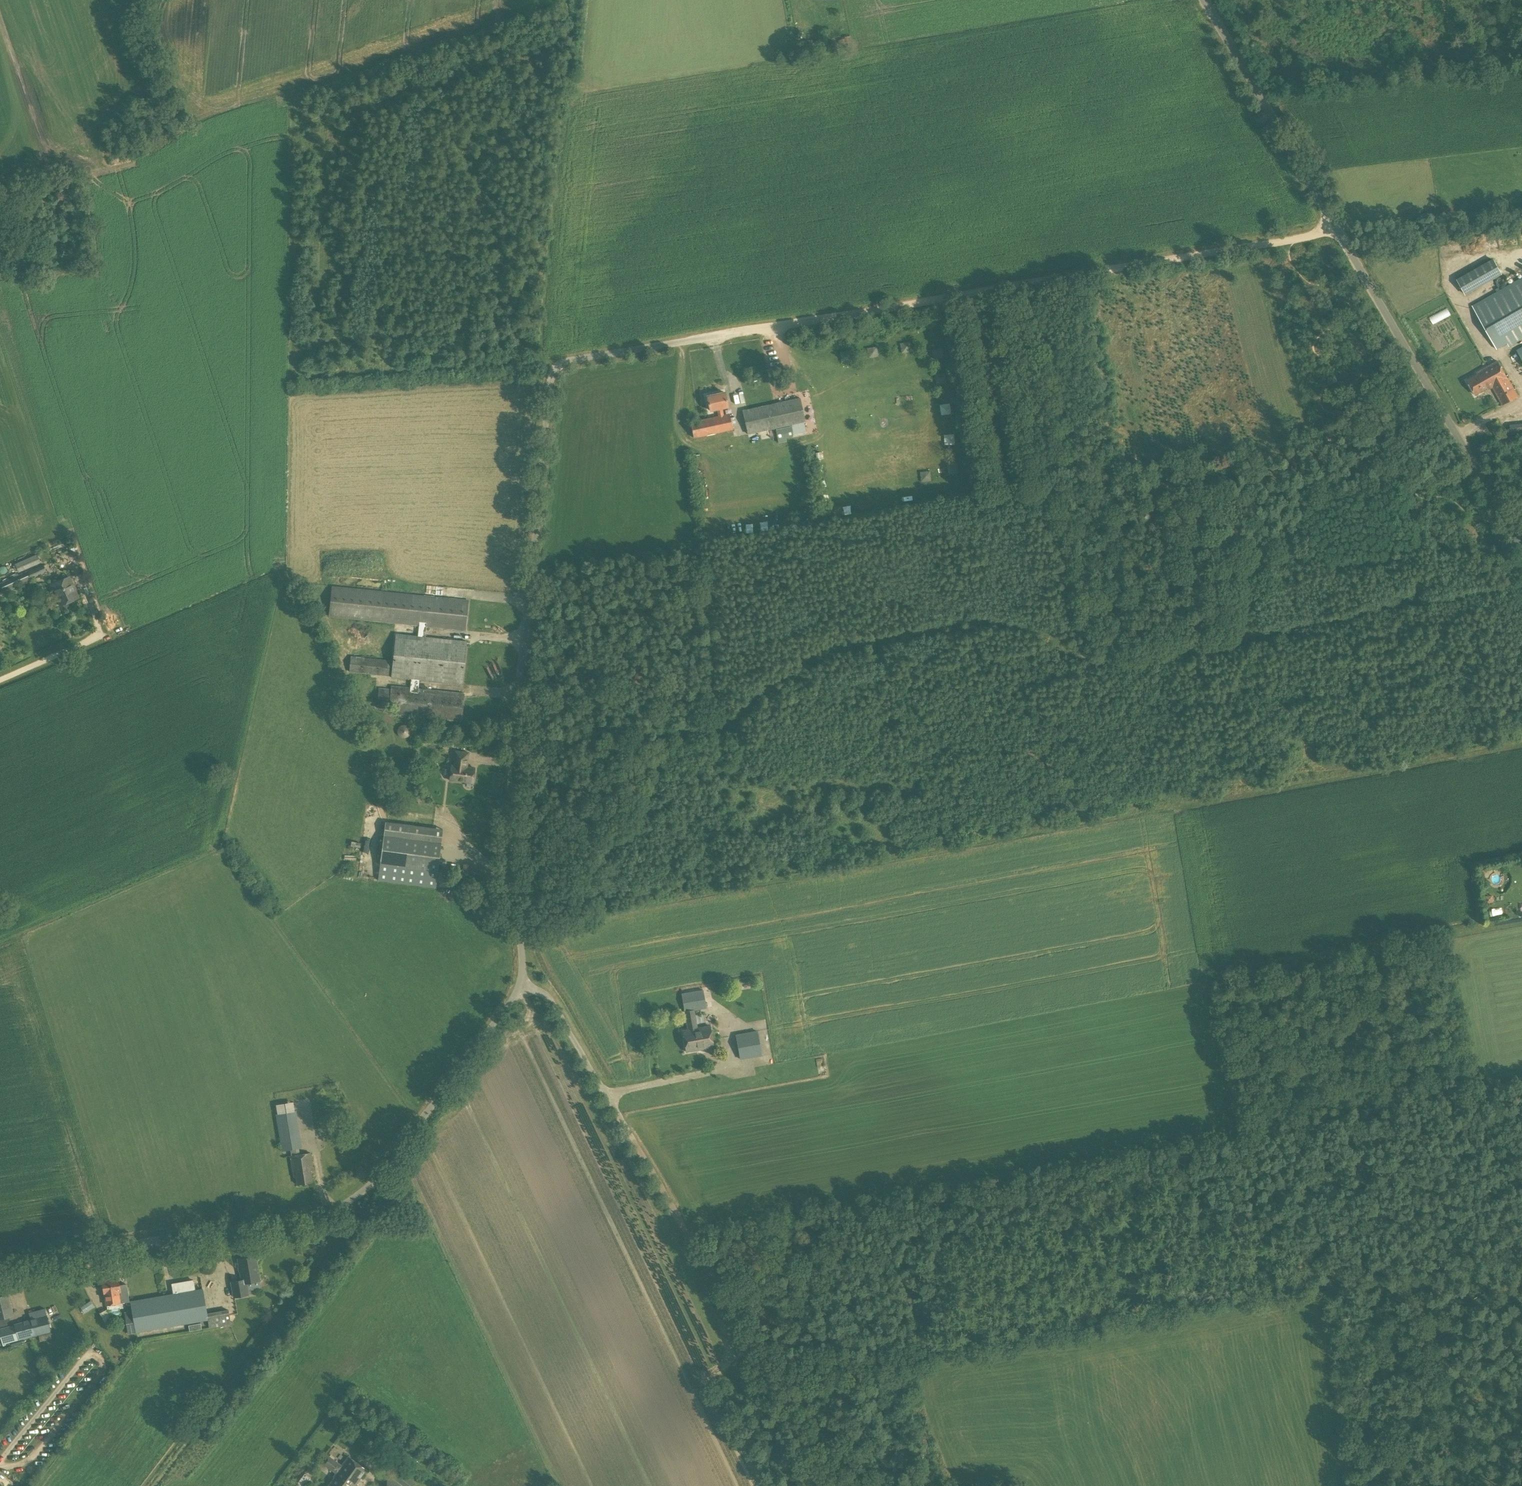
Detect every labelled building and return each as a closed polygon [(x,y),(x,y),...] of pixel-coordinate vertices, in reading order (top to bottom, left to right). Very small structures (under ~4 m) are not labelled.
[(851,43),(850,36),(844,37),(844,39),(838,40),(839,44),(851,43)] [(1504,275),(1495,259),(1457,282),(1466,297),(1504,275)] [(1521,339),(1521,277),(1472,303),(1495,347),(1510,339),(1513,344),(1521,339)] [(921,341),(919,332),(908,334),(910,343),(921,341)] [(842,345),(843,360),(850,359),(850,345),(842,345)] [(1518,397),(1499,362),(1477,374),(1478,375),(1468,380),(1475,394),(1488,387),(1489,389),(1493,387),(1503,405),(1518,397)] [(724,415),(722,408),(728,407),(725,392),(707,396),(710,410),(718,409),(719,416),(691,422),(694,438),(717,433),(733,429),(730,414),(724,415)] [(807,432),(805,422),(800,398),(743,411),(748,434),(790,425),(791,426),(793,436),(807,432)] [(1521,435),(1521,423),(1510,425),(1511,436),(1521,435)] [(791,426),(776,429),(778,439),(793,436),(791,426)] [(19,572),(40,563),(36,554),(15,564),(19,572)] [(32,578),(47,571),(44,564),(29,571),(32,578)] [(4,590),(30,579),(27,572),(1,583),(4,590)] [(62,605),(79,597),(70,576),(52,584),(62,605)] [(414,609),(411,630),(422,631),(425,611),(414,609)] [(425,611),(422,631),(434,632),(436,612),(425,611)] [(461,615),(450,613),(448,634),(459,635),(461,615)] [(461,615),(459,635),(470,636),(473,616),(461,615)] [(375,663),(368,662),(370,650),(347,648),(346,664),(375,668),(375,663)] [(375,663),(375,668),(405,671),(407,654),(384,652),(383,664),(375,663)] [(467,768),(468,753),(455,752),(453,766),(451,766),(449,781),(473,784),(475,769),(467,768)] [(380,864),(438,871),(442,842),(432,841),(433,829),(385,823),(380,864)] [(698,1028),(695,1010),(706,1008),(703,991),(682,994),(688,1030),(684,1030),(687,1051),(713,1047),(709,1026),(698,1028)] [(736,1058),(758,1057),(757,1031),(735,1032),(736,1058)] [(296,1111),(275,1114),(281,1151),(290,1150),(299,1149),(302,1148),(296,1111)] [(313,1171),(311,1153),(291,1156),(294,1177),(296,1177),(297,1184),(313,1182),(312,1171),(313,1171)] [(241,1280),(246,1282),(260,1280),(256,1256),(238,1258),(241,1280)] [(116,1298),(117,1308),(123,1307),(118,1277),(110,1278),(110,1275),(102,1276),(103,1279),(102,1279),(103,1285),(112,1284),(114,1299),(116,1298)] [(195,1289),(193,1279),(172,1283),(174,1293),(131,1301),(133,1311),(125,1312),(128,1332),(207,1318),(209,1328),(231,1324),(228,1310),(207,1313),(203,1288),(195,1289)] [(248,1294),(246,1282),(241,1280),(231,1281),(233,1296),(248,1294)] [(0,1297),(0,1327),(7,1325),(6,1321),(10,1320),(8,1316),(13,1315),(8,1295),(0,1297)] [(80,1307),(84,1313),(94,1307),(90,1301),(80,1307)] [(28,1338),(27,1337),(35,1335),(34,1331),(46,1328),(43,1316),(14,1324),(14,1325),(0,1328),(0,1336),(2,1345),(28,1338)] [(329,1456),(324,1463),(337,1473),(334,1477),(335,1477),(328,1485),(354,1485),(366,1469),(349,1456),(342,1465),(329,1456)] [(415,1482),(396,1468),(383,1485),(412,1485),(415,1482)]
